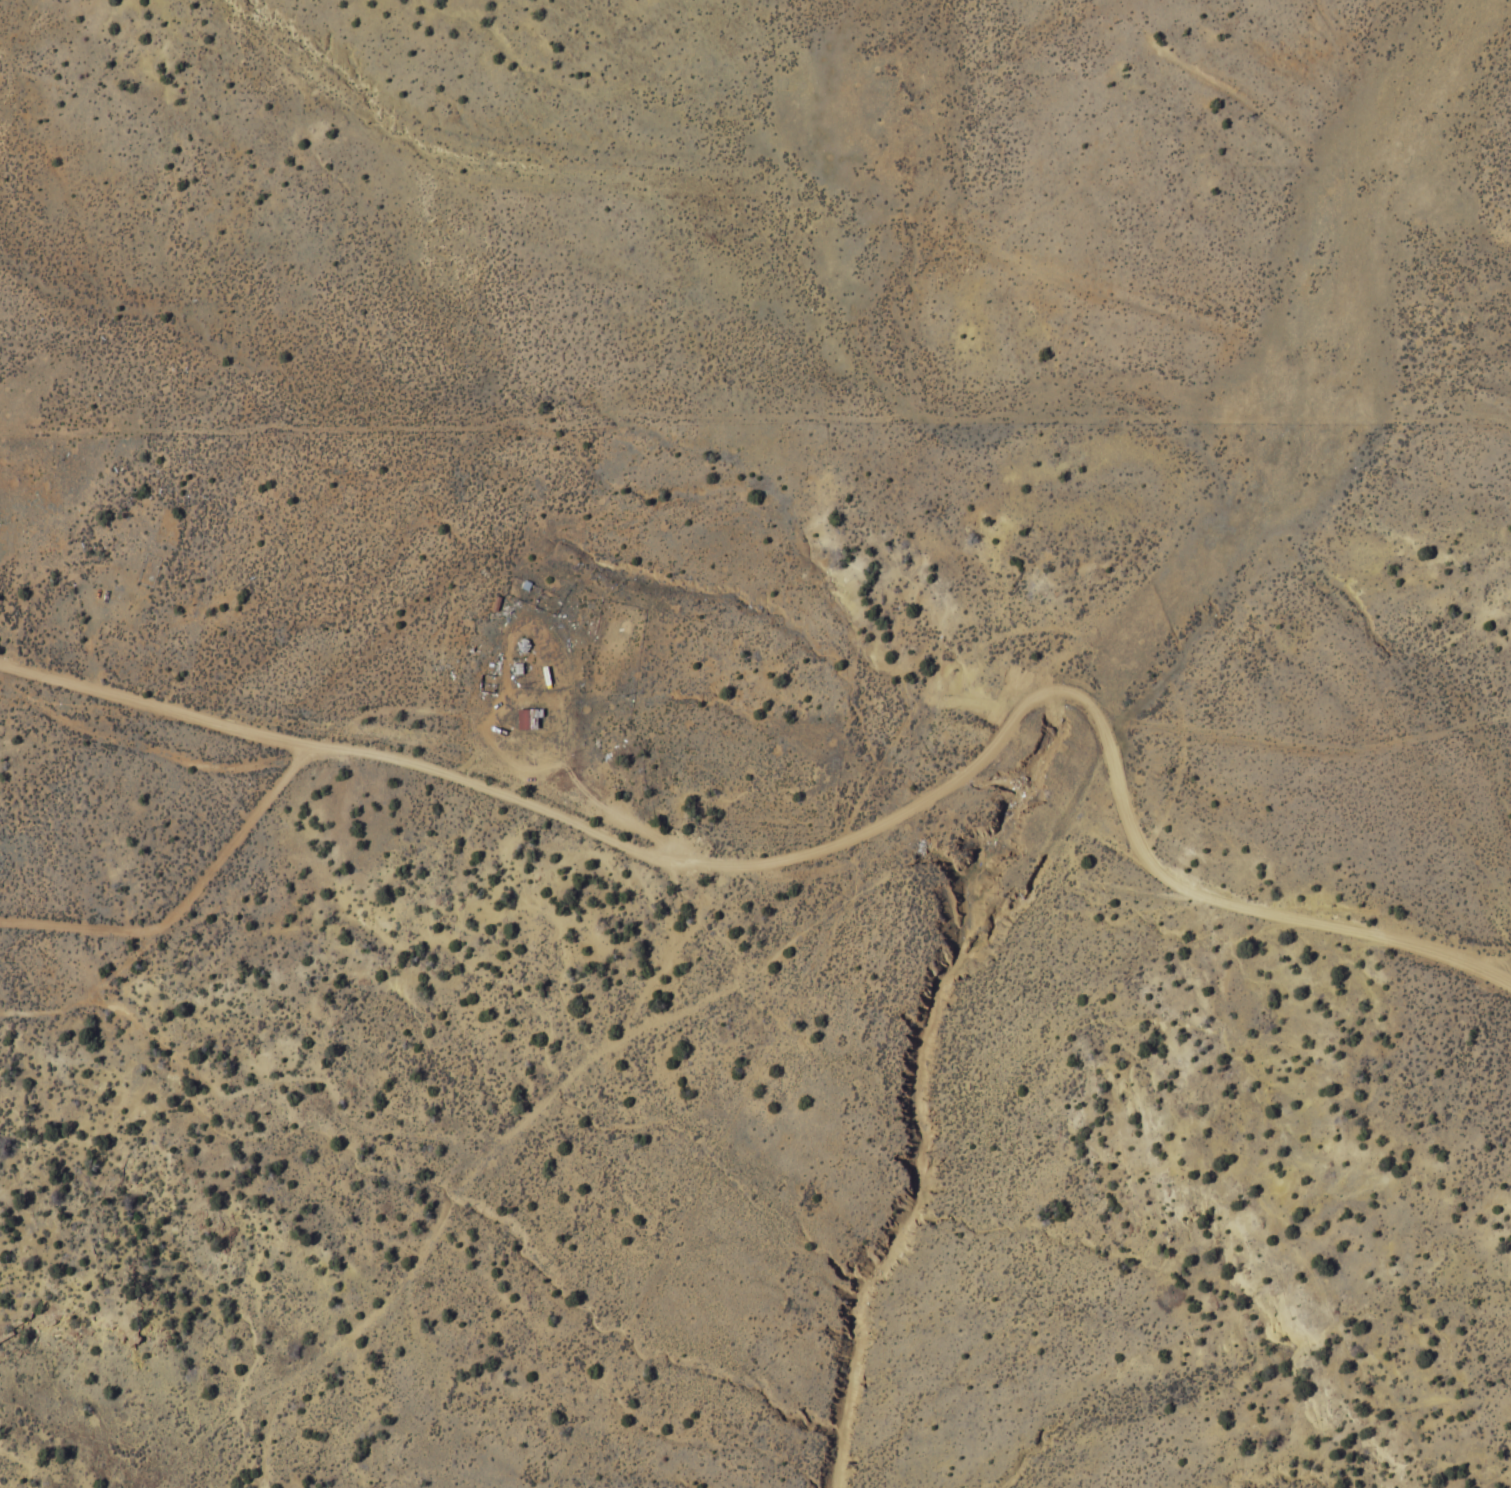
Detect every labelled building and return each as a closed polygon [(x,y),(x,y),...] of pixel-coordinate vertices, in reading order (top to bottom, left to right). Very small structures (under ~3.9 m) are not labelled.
[(520,729),(541,729),(541,710),(520,710),(520,729)]
